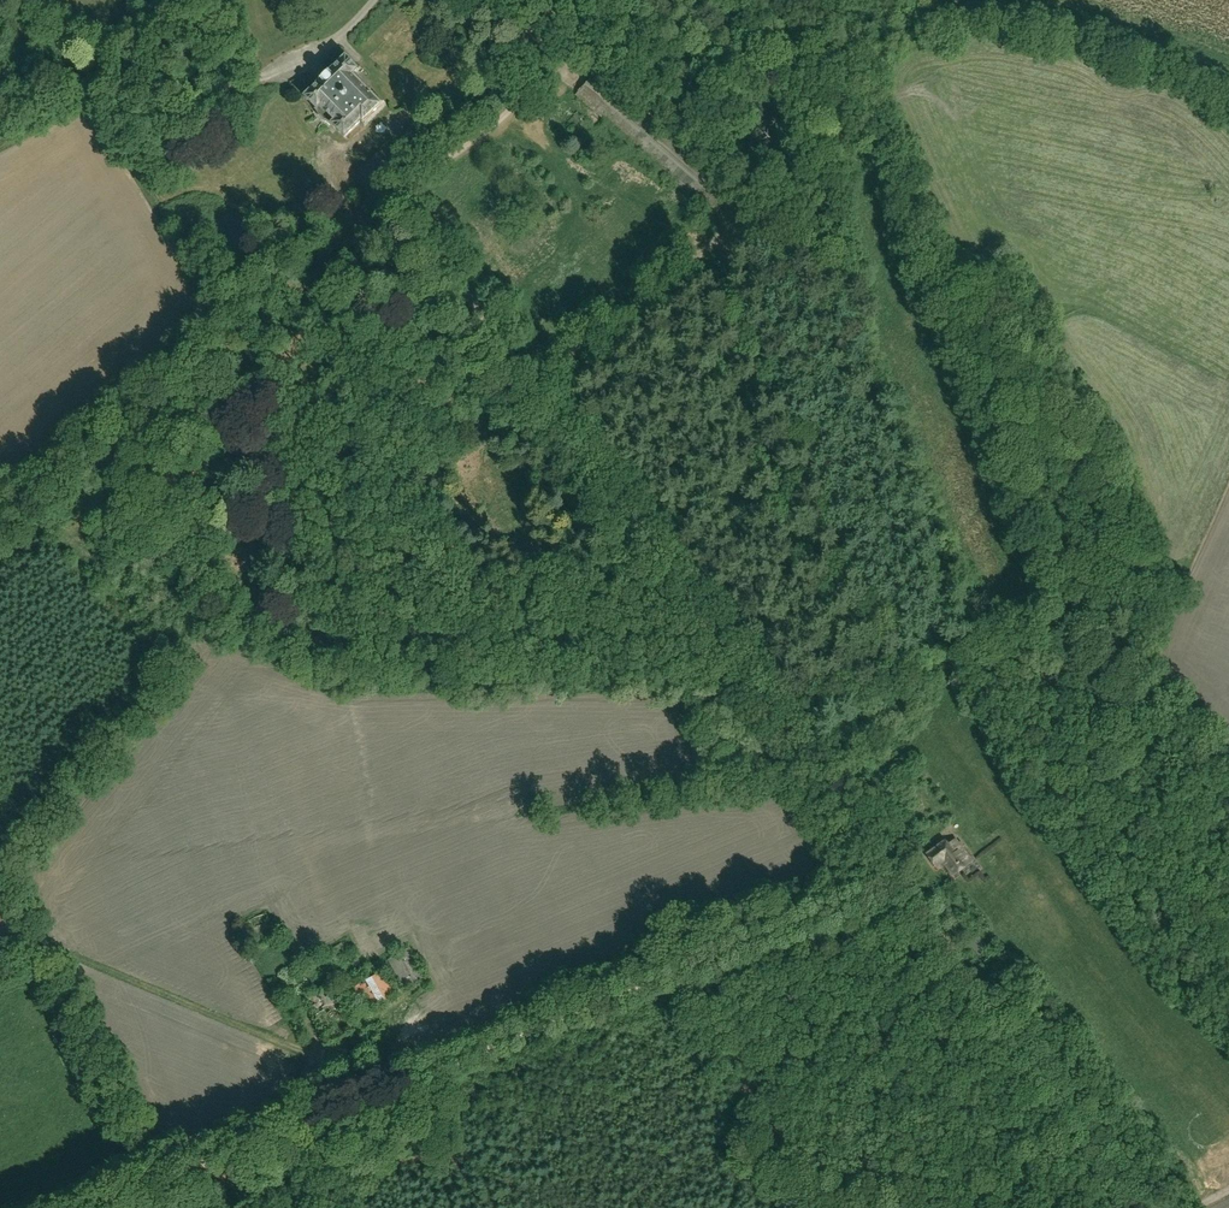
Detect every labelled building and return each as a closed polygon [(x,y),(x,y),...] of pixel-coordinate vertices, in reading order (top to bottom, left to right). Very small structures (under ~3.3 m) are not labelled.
[(346,57),(304,96),(316,108),(319,105),(334,121),(331,124),(343,137),(360,121),(362,123),(381,106),(352,75),(358,70),(346,57)] [(596,71),(576,95),(714,215),(735,190),(596,71)] [(946,842),(927,855),(936,866),(941,863),(943,866),(945,865),(953,876),(972,863),(961,848),(963,847),(960,843),(958,844),(956,841),(948,846),(946,842)] [(409,948),(388,959),(405,988),(425,976),(409,948)] [(346,965),(359,960),(357,954),(344,959),(346,965)] [(397,993),(384,970),(350,990),(362,1013),(397,993)] [(342,1004),(348,1014),(354,1011),(348,1000),(342,1004)]
